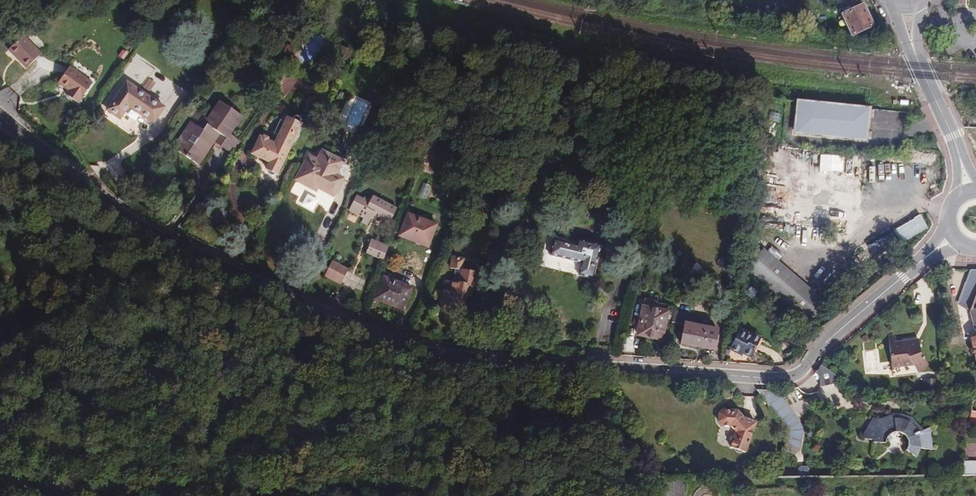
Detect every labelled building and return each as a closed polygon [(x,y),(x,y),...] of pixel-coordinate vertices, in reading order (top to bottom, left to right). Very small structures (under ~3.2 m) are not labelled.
[(873,26),(863,5),(842,15),(851,36),(873,26)] [(26,69),(42,53),(21,36),(5,52),(26,69)] [(97,76),(70,62),(51,93),(78,107),(97,76)] [(149,93),(155,82),(147,78),(141,89),(149,93)] [(166,110),(130,84),(110,111),(122,119),(131,107),(156,125),(166,110)] [(866,143),(870,109),(797,102),(794,135),(866,143)] [(228,143),(230,139),(243,121),(223,106),(210,124),(212,125),(206,134),(194,126),(177,151),(200,167),(215,147),(221,138),(228,143)] [(273,179),(276,180),(290,149),(292,148),(296,144),(299,135),(298,132),(299,129),(297,128),(297,123),(295,122),(293,123),(291,125),(286,123),(283,128),(279,126),(273,140),(277,141),(272,151),(268,151),(266,148),(265,147),(262,143),(258,143),(255,143),(247,159),(265,167),(262,173),(266,178),(270,181),(273,179)] [(234,160),(242,148),(230,139),(228,143),(221,138),(215,147),(234,160)] [(311,157),(309,161),(314,164),(320,154),(316,152),(313,158),(311,157)] [(314,164),(309,161),(308,160),(295,185),(304,189),(305,188),(317,194),(318,192),(334,200),(343,183),(335,178),(342,165),(320,154),(314,164)] [(842,172),(843,156),(819,155),(818,171),(842,172)] [(426,199),(431,187),(422,183),(417,196),(426,199)] [(390,227),(396,212),(372,201),(369,207),(356,201),(349,215),(364,222),(362,226),(369,229),(374,219),(390,227)] [(892,231),(899,244),(927,228),(919,215),(892,231)] [(437,228),(410,217),(401,239),(429,250),(437,228)] [(900,245),(892,235),(872,247),(857,259),(865,272),(898,251),(900,245)] [(384,262),(389,250),(372,242),(366,255),(384,262)] [(825,300),(778,262),(783,256),(767,244),(745,271),(809,321),(825,300)] [(590,285),(597,251),(574,246),(573,251),(552,246),(548,261),(580,269),(577,282),(590,285)] [(331,259),(323,273),(339,282),(347,268),(331,259)] [(441,315),(457,317),(458,309),(465,309),(466,300),(471,300),(472,290),(478,290),(480,277),(462,274),(463,264),(452,262),(451,274),(456,274),(454,286),(445,285),(441,315)] [(972,273),(961,307),(961,312),(963,308),(975,273),(972,273)] [(975,273),(963,308),(972,313),(975,302),(975,273)] [(403,314),(412,292),(384,281),(376,302),(403,314)] [(458,309),(457,317),(464,318),(465,309),(458,309)] [(636,338),(656,342),(658,335),(662,336),(667,315),(643,310),(636,338)] [(714,352),(718,331),(695,327),(696,320),(686,318),(681,346),(714,352)] [(920,330),(907,329),(906,332),(896,331),(896,328),(897,322),(892,321),(889,352),(911,354),(918,362),(928,353),(919,344),(920,330)] [(760,345),(752,342),(739,336),(730,354),(742,360),(750,364),(760,345)] [(742,360),(730,354),(729,357),(740,363),(742,360)] [(819,385),(830,383),(827,366),(816,368),(819,385)] [(804,430),(771,385),(760,393),(793,438),(804,430)] [(747,456),(757,427),(745,423),(739,413),(727,409),(722,415),(719,423),(719,430),(730,429),(738,437),(733,451),(747,456)] [(882,449),(893,449),(894,445),(896,441),(900,439),(904,438),(908,440),(912,446),(912,449),(911,454),(921,462),(925,452),(936,455),(934,432),(927,436),(916,425),(917,422),(906,418),(898,420),(886,426),(884,424),(883,425),(881,424),(871,440),(873,441),(872,444),(882,446),(882,449)] [(962,459),(962,473),(975,474),(975,460),(962,459)] [(739,475),(733,469),(729,474),(735,479),(739,475)]
